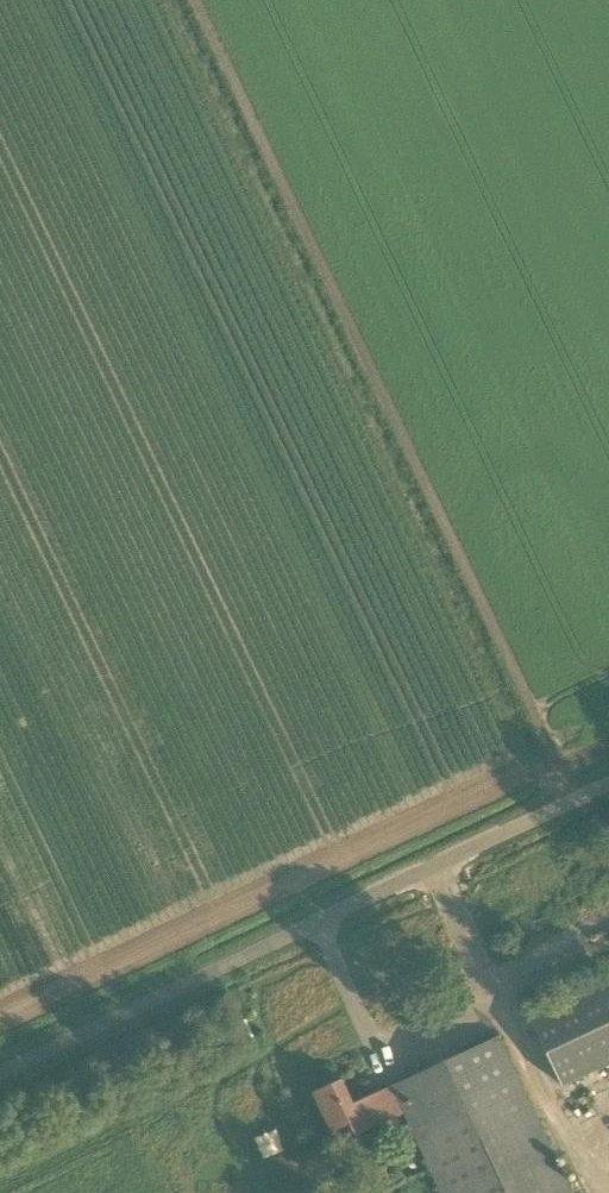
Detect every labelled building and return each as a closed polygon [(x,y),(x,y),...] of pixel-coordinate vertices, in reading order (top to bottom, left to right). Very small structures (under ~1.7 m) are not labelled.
[(608,1066),(608,985),(533,1020),(564,1086),(608,1066)] [(406,1112),(444,1192),(571,1192),(499,1036),(394,1085),(406,1112)] [(355,1104),(343,1079),(315,1092),(332,1131),(351,1122),(357,1135),(389,1120),(376,1093),(355,1104)]
